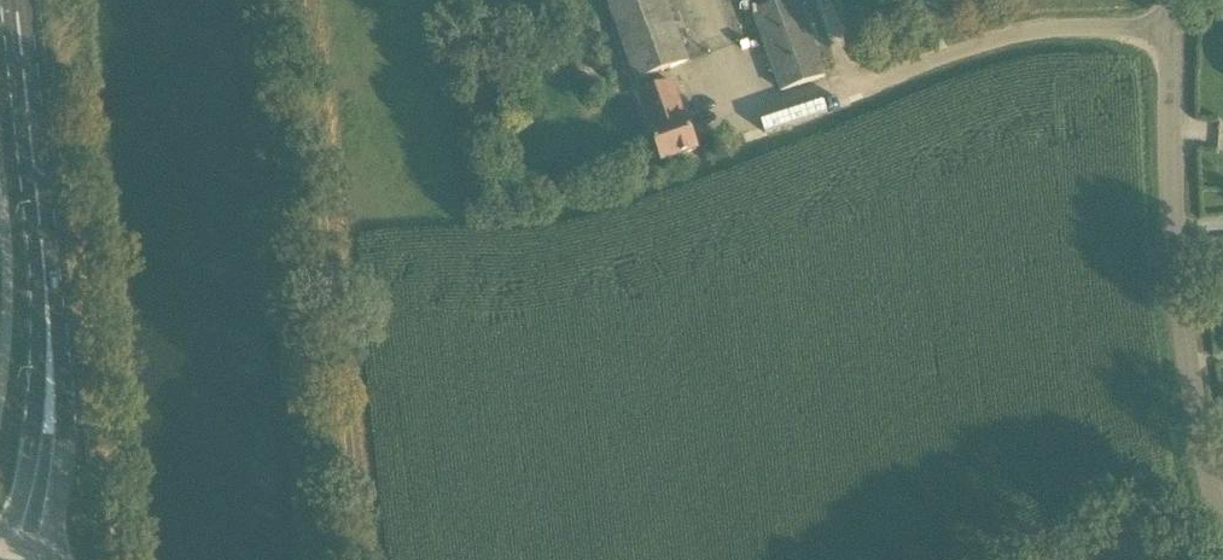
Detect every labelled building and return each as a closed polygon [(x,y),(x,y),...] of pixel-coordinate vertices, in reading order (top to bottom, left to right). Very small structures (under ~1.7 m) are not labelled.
[(689,64),(667,0),(610,0),(638,81),(689,64)] [(782,92),(826,77),(799,0),(750,0),(782,92)] [(673,83),(638,96),(662,163),(698,150),(686,117),(685,117),(673,83)]
